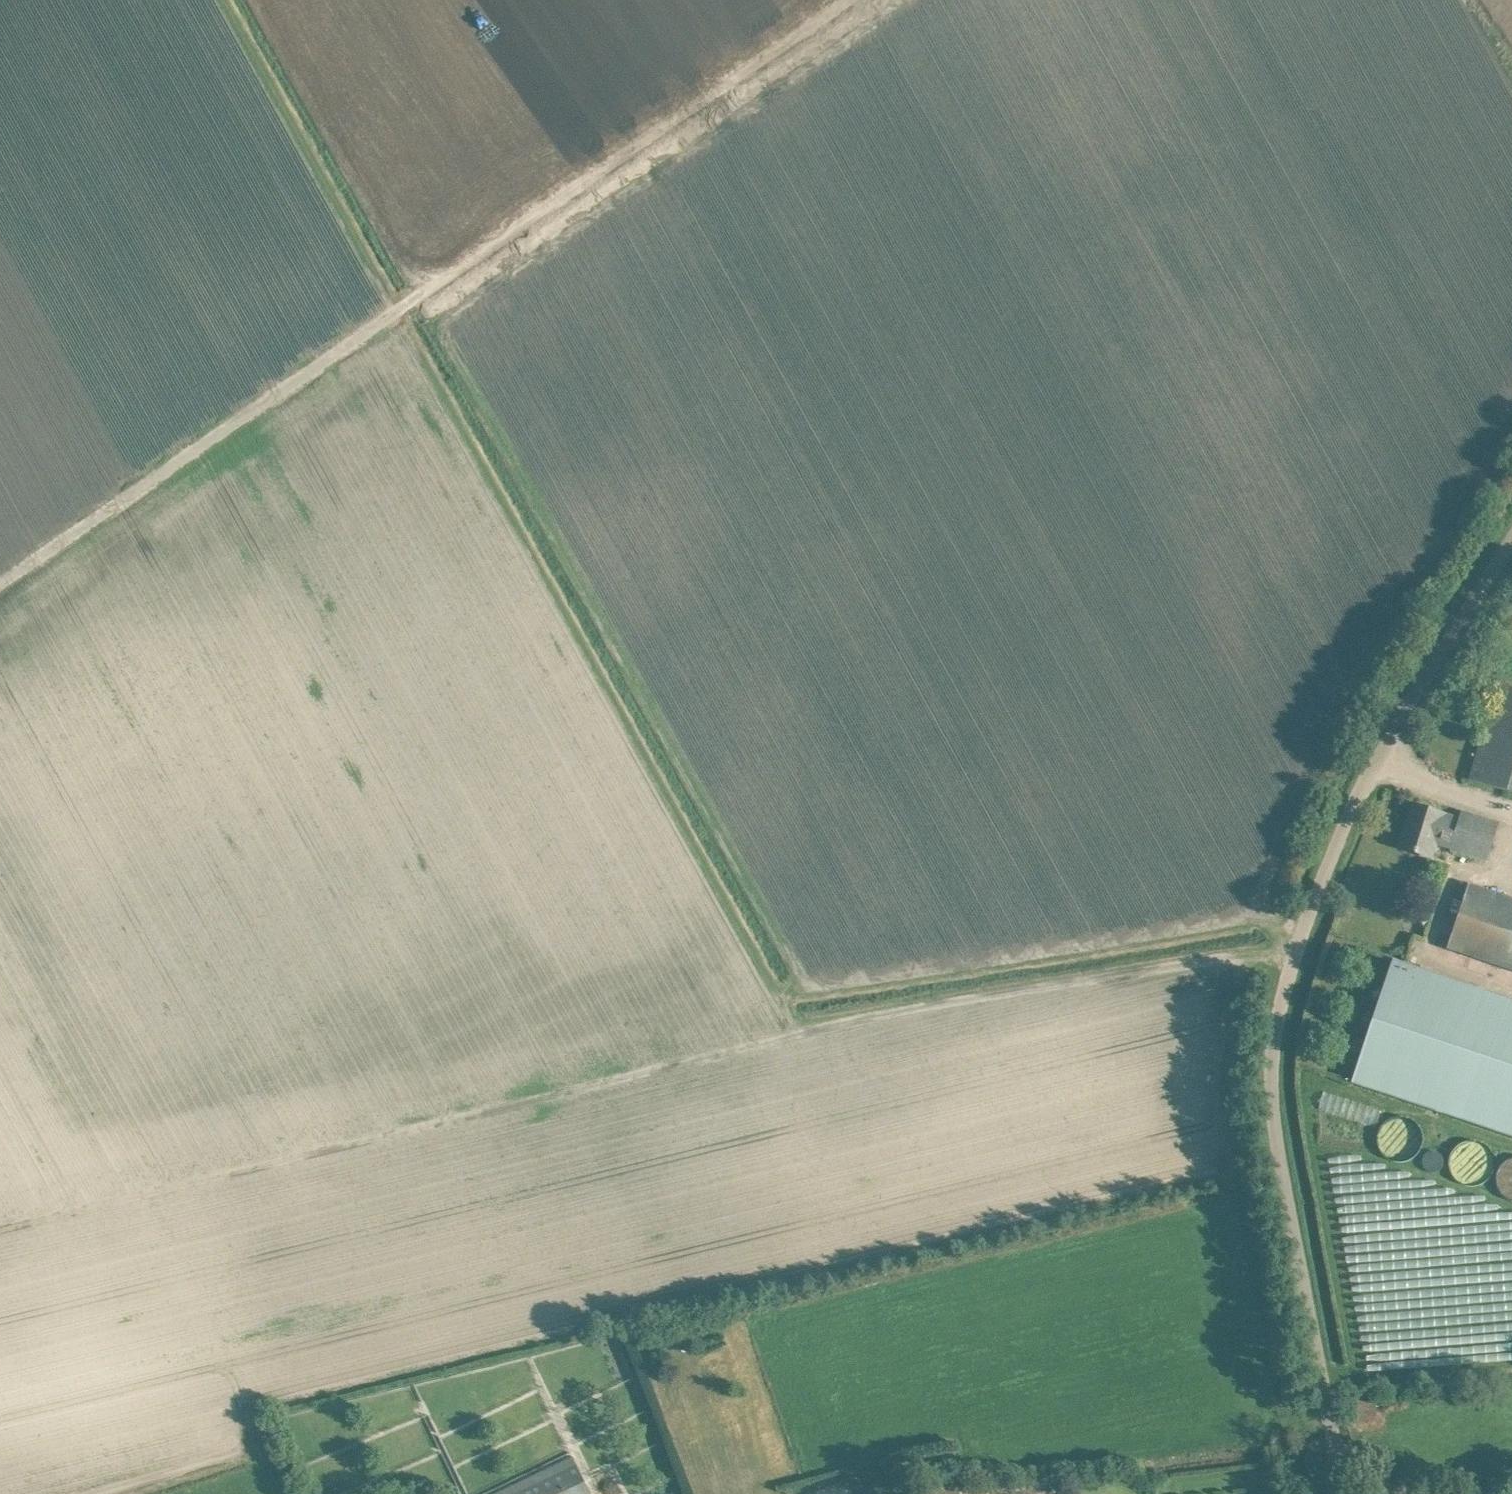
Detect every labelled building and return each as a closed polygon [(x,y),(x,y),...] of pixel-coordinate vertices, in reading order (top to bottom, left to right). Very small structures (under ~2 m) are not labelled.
[(1511,793),(1511,688),(1498,683),(1469,780),(1511,793)] [(1458,825),(1443,820),(1444,814),(1412,804),(1398,847),(1431,857),(1436,841),(1451,846),(1450,850),(1485,861),(1498,823),(1462,811),(1458,825)] [(1468,883),(1468,884),(1461,882),(1456,897),(1463,899),(1447,948),(1511,970),(1511,898),(1468,883)] [(1511,1136),(1511,1025),(1471,1011),(1479,989),(1392,959),(1351,1082),(1511,1136)] [(1336,1100),(1326,1144),(1343,1148),(1353,1104),(1336,1100)] [(1429,1162),(1439,1175),(1450,1165),(1439,1153),(1429,1162)] [(1501,1180),(1511,1193),(1511,1170),(1501,1180)] [(573,1457),(495,1493),(591,1493),(573,1457)]
